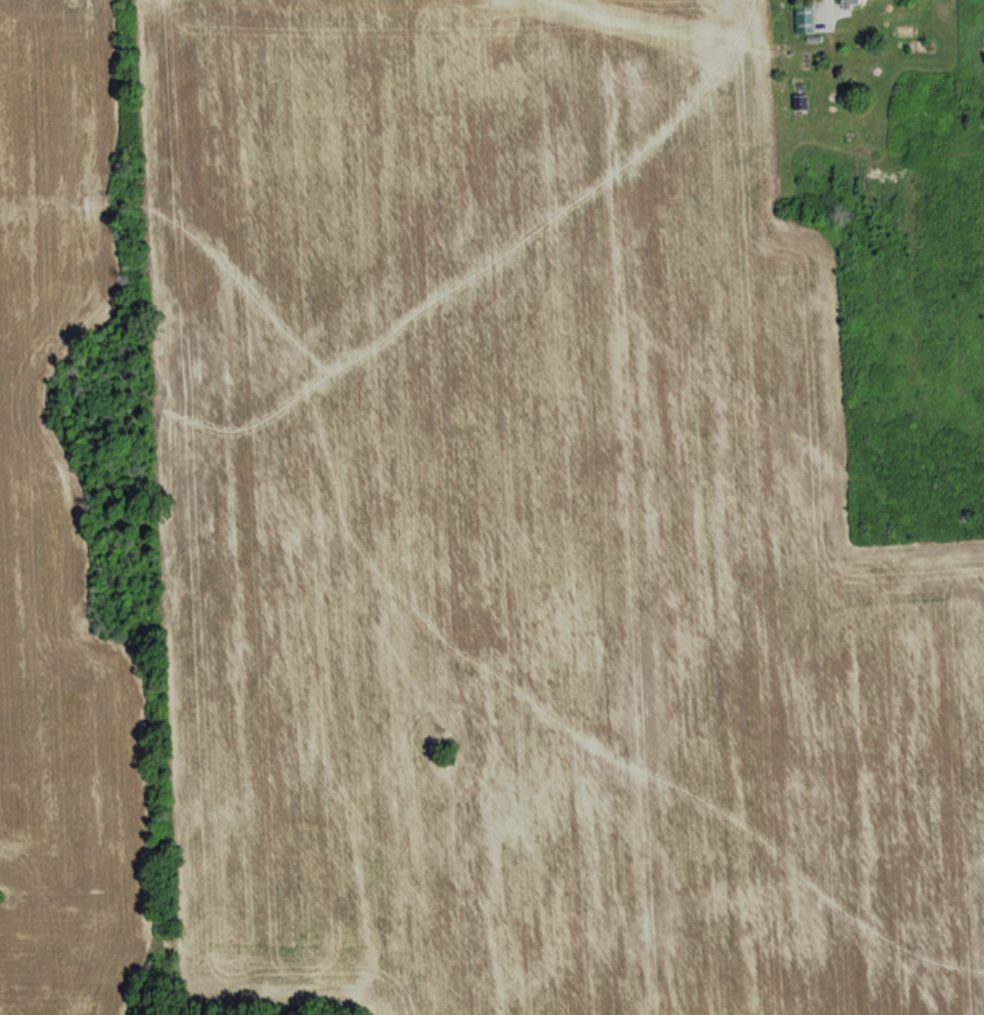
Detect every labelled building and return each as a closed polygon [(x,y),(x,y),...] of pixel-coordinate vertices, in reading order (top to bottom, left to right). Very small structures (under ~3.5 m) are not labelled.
[(813,4),(792,4),(792,34),(813,34),(813,4)] [(789,96),(789,111),(806,111),(806,96),(789,96)]
